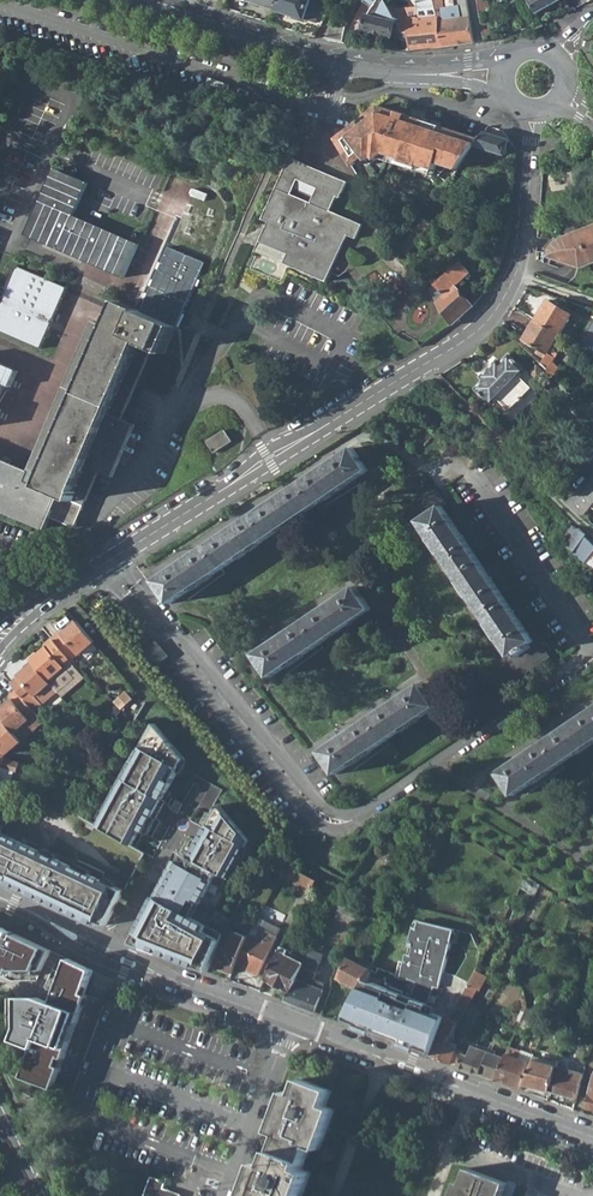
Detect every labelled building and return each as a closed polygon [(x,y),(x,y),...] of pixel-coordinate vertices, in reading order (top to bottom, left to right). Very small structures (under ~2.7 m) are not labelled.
[(274,11),(277,0),(250,0),(249,2),(274,11)] [(274,11),(303,20),(304,18),(315,22),(322,0),(277,0),(274,11)] [(410,51),(409,34),(405,34),(390,11),(382,0),(364,0),(363,2),(371,6),(369,15),(368,14),(363,31),(401,40),(402,51),(410,51)] [(473,43),(468,0),(460,0),(460,6),(445,9),(444,0),(433,0),(434,2),(439,19),(443,48),(473,43)] [(537,13),(561,0),(529,0),(537,13)] [(389,10),(390,11),(405,34),(409,34),(410,51),(443,48),(439,19),(434,2),(416,3),(416,7),(389,10)] [(330,38),(344,39),(346,26),(331,25),(330,38)] [(346,157),(352,166),(363,157),(369,165),(377,159),(383,154),(400,160),(399,162),(417,168),(417,165),(432,170),(434,171),(436,164),(445,166),(447,161),(461,165),(476,145),(479,140),(377,107),(361,120),(345,132),(340,136),(343,141),(338,145),(346,157)] [(479,140),(476,145),(505,155),(509,141),(484,133),(479,140)] [(383,154),(377,159),(430,176),(432,170),(417,165),(417,168),(399,162),(400,160),(383,154)] [(289,157),(263,219),(269,222),(257,251),(326,281),(346,234),(355,238),(361,224),(330,211),(336,197),(339,198),(346,182),(289,157)] [(445,166),(457,170),(461,165),(447,161),(445,166)] [(87,184),(53,169),(25,234),(62,251),(124,277),(138,245),(72,217),(87,184)] [(584,268),(592,264),(592,228),(568,238),(564,241),(558,245),(554,250),(552,256),(584,268)] [(429,289),(451,324),(472,305),(454,284),(467,272),(457,263),(429,289)] [(67,289),(15,267),(0,303),(0,334),(40,351),(56,314),(67,289)] [(549,300),(537,319),(560,334),(572,315),(549,300)] [(29,470),(0,458),(0,508),(44,527),(50,516),(75,526),(98,471),(114,478),(137,424),(122,418),(151,349),(163,354),(176,326),(119,301),(108,327),(94,321),(37,453),(29,470)] [(540,348),(537,352),(546,358),(541,364),(555,376),(560,368),(553,362),(556,357),(548,354),(560,334),(537,319),(525,339),(540,348)] [(584,346),(592,349),(592,320),(584,346)] [(548,354),(556,357),(567,338),(560,334),(548,354)] [(494,407),(500,401),(511,412),(533,389),(522,378),(528,372),(511,355),(502,364),(499,360),(482,378),(485,381),(477,390),(494,407)] [(5,383),(11,386),(18,369),(0,361),(0,395),(5,383)] [(564,385),(556,393),(565,401),(567,399),(572,393),(564,385)] [(567,399),(571,403),(576,397),(572,393),(567,399)] [(588,409),(592,404),(592,400),(590,396),(582,403),(588,409)] [(215,453),(234,441),(226,429),(207,441),(215,453)] [(156,581),(171,603),(368,470),(353,448),(156,581)] [(586,514),(592,507),(592,505),(592,477),(568,502),(581,515),(586,514)] [(435,487),(405,507),(416,524),(420,521),(512,656),(508,659),(521,677),(550,657),(538,639),(534,641),(443,506),(446,503),(435,487)] [(570,533),(574,537),(568,546),(589,562),(592,565),(592,543),(587,536),(588,534),(581,528),(580,529),(574,525),(570,533)] [(256,654),(271,677),(372,609),(356,587),(256,654)] [(77,621),(62,634),(60,631),(53,638),(70,659),(77,652),(79,655),(95,642),(77,621)] [(49,680),(64,667),(63,665),(70,659),(53,638),(45,645),(47,647),(31,660),(34,662),(49,680)] [(168,656),(157,642),(144,652),(156,666),(168,656)] [(35,710),(43,704),(36,695),(51,683),(49,680),(34,662),(11,682),(18,690),(35,710)] [(36,695),(43,704),(58,691),(51,683),(36,695)] [(322,751),(337,774),(437,706),(422,684),(322,751)] [(35,710),(18,690),(10,696),(12,699),(0,709),(0,715),(4,720),(14,732),(22,741),(45,721),(35,710)] [(128,690),(116,700),(122,708),(135,699),(128,690)] [(515,795),(592,742),(592,710),(499,772),(515,795)] [(0,724),(0,756),(4,757),(22,741),(14,732),(4,720),(0,724)] [(99,826),(133,845),(141,830),(149,835),(168,802),(164,800),(166,796),(170,798),(173,793),(170,791),(187,760),(156,723),(134,760),(132,759),(103,808),(108,810),(99,826)] [(101,748),(107,734),(98,730),(92,744),(101,748)] [(97,758),(83,753),(80,761),(94,766),(97,758)] [(109,763),(115,767),(122,757),(116,753),(115,754),(109,763)] [(3,767),(12,769),(19,771),(21,762),(4,757),(3,762),(0,761),(0,781),(3,767)] [(93,787),(100,792),(113,772),(116,774),(118,769),(115,767),(109,763),(105,770),(93,787)] [(8,785),(12,769),(3,767),(0,781),(0,783),(8,785)] [(88,796),(86,801),(92,804),(100,792),(93,787),(93,788),(88,796)] [(76,808),(81,810),(84,804),(86,801),(88,796),(85,794),(79,802),(76,808)] [(81,810),(79,814),(86,818),(91,809),(84,804),(81,810)] [(144,942),(142,946),(145,947),(173,958),(209,972),(226,933),(211,925),(237,879),(234,877),(247,854),(253,842),(222,805),(211,825),(208,823),(199,840),(201,842),(193,857),(187,853),(182,862),(178,860),(135,937),(144,942)] [(98,825),(91,821),(89,825),(96,829),(98,825)] [(9,879),(7,882),(12,884),(28,892),(32,894),(41,898),(43,894),(51,898),(49,902),(96,925),(98,921),(106,925),(120,902),(122,897),(126,890),(102,879),(0,831),(0,875),(9,879)] [(53,831),(49,841),(63,846),(67,836),(53,831)] [(270,849),(264,860),(284,871),(288,864),(290,860),(270,849)] [(263,863),(283,874),(284,871),(264,860),(263,863)] [(283,874),(282,876),(302,887),(299,893),(308,897),(317,881),(288,864),(284,871),(283,874)] [(456,929),(420,920),(418,928),(414,927),(411,941),(415,943),(412,955),(408,953),(401,978),(406,979),(404,984),(408,985),(406,991),(391,985),(390,988),(365,979),(360,989),(345,1018),(388,1034),(390,1030),(411,1038),(407,1046),(418,1050),(419,1046),(433,1051),(437,1039),(446,1016),(428,1010),(437,987),(441,988),(445,972),(456,929)] [(265,921),(257,937),(251,934),(250,936),(238,964),(259,975),(278,936),(281,929),(265,921)] [(249,921),(245,930),(251,933),(256,924),(249,921)] [(0,925),(0,971),(10,975),(12,967),(17,970),(39,969),(48,948),(0,925)] [(223,948),(215,965),(234,973),(238,964),(250,936),(243,934),(238,931),(231,945),(229,951),(223,948)] [(135,937),(132,941),(142,946),(144,942),(135,937)] [(312,949),(321,952),(324,946),(315,942),(312,949)] [(372,947),(380,951),(382,946),(375,943),(372,947)] [(282,946),(265,979),(266,979),(289,991),(290,991),(304,963),(287,955),(289,950),(282,947),(282,946)] [(348,957),(338,978),(360,989),(365,979),(380,951),(372,947),(371,946),(362,964),(348,957)] [(289,991),(285,1001),(315,1012),(323,989),(321,988),(323,982),(314,979),(324,954),(321,952),(312,949),(304,963),(290,991),(289,991)] [(84,993),(93,970),(69,959),(53,1002),(40,998),(20,998),(18,1028),(15,1040),(33,1048),(22,1077),(54,1089),(88,996),(84,993)] [(456,1010),(470,982),(458,975),(445,972),(441,988),(437,987),(428,1010),(446,1016),(452,1018),(456,1010)] [(476,972),(473,977),(481,981),(477,989),(480,991),(487,979),(476,972)] [(470,982),(456,1010),(452,1018),(446,1016),(437,1039),(447,1043),(448,1040),(451,1035),(452,1035),(458,1022),(460,1022),(461,1019),(477,989),(481,981),(473,977),(470,982)] [(528,1007),(518,1028),(524,1031),(533,1010),(528,1007)] [(465,1034),(468,1036),(475,1027),(484,1012),(477,1008),(468,1023),(462,1032),(465,1034)] [(542,1012),(537,1027),(544,1029),(549,1014),(542,1012)] [(570,1015),(568,1024),(580,1027),(582,1018),(570,1015)] [(433,1051),(431,1055),(449,1062),(452,1063),(458,1066),(463,1053),(464,1050),(460,1048),(458,1047),(447,1043),(437,1039),(433,1051)] [(463,1053),(458,1066),(480,1074),(482,1070),(487,1072),(486,1076),(495,1079),(505,1058),(472,1046),(469,1056),(463,1053)] [(506,1054),(519,1058),(522,1051),(510,1046),(506,1054)] [(519,1058),(532,1063),(533,1059),(534,1056),(534,1055),(522,1051),(519,1058)] [(505,1058),(495,1079),(509,1084),(519,1058),(506,1054),(505,1058)] [(533,1059),(556,1066),(557,1062),(554,1061),(534,1056),(533,1059)] [(519,1058),(509,1084),(522,1089),(524,1084),(532,1063),(519,1058)] [(532,1063),(524,1084),(549,1091),(556,1066),(533,1059),(532,1063)] [(556,1066),(549,1091),(577,1099),(581,1084),(580,1084),(583,1073),(556,1066)] [(310,1171),(302,1168),(310,1145),(318,1148),(333,1108),(325,1104),(331,1089),(300,1077),(294,1093),(286,1090),(270,1130),(278,1133),(266,1164),(259,1161),(246,1195),(301,1195),(310,1171)] [(507,1181),(469,1166),(462,1182),(458,1180),(452,1195),(501,1195),(507,1181)] [(179,1194),(162,1187),(164,1182),(149,1176),(141,1195),(179,1195),(179,1194)]
